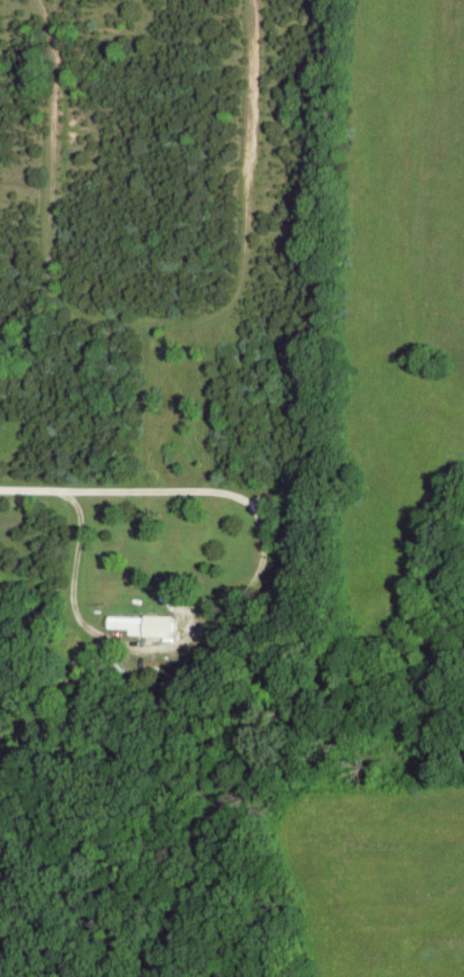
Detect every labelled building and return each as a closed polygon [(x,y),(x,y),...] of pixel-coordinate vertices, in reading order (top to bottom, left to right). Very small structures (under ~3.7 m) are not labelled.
[(107,630),(148,630),(148,620),(107,620),(107,630)]
